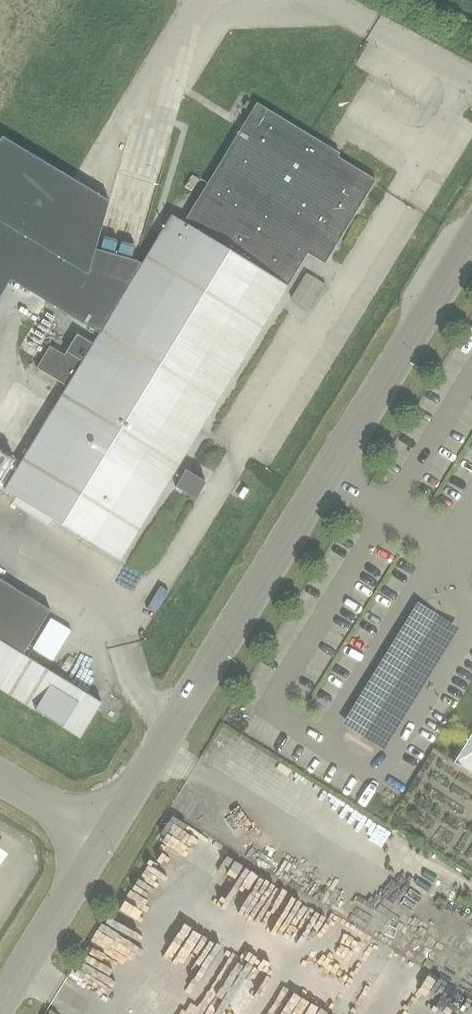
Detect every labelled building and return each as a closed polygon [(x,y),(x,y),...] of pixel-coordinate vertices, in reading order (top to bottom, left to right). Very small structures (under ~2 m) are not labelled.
[(68,388),(5,491),(17,499),(52,520),(120,562),(307,255),(311,248),(328,259),(376,181),(325,150),(327,147),(257,104),(184,223),(172,216),(143,265),(99,338),(94,345),(78,334),(64,356),(50,347),(37,369),(68,388)] [(0,140),(0,222),(81,271),(87,275),(95,249),(109,201),(2,137),(0,140)] [(9,279),(11,280),(90,329),(89,332),(99,338),(143,265),(137,261),(95,249),(87,275),(81,271),(0,222),(0,294),(9,279)] [(111,235),(107,247),(121,252),(124,240),(111,235)] [(292,298),(311,310),(326,285),(307,274),(292,298)] [(207,483),(186,470),(176,487),(196,499),(207,483)] [(51,610),(0,578),(0,689),(81,738),(102,703),(24,656),(51,610)] [(436,747),(471,769),(471,687),(436,747)] [(436,747),(407,791),(471,832),(471,769),(436,747)] [(141,999),(134,1008),(143,1013),(179,1013),(189,998),(146,970),(131,992),(141,999)]
